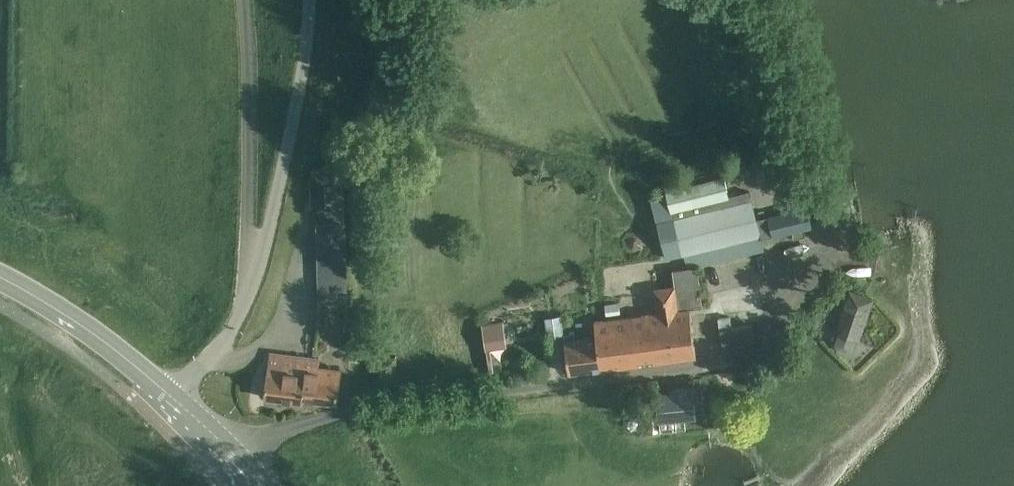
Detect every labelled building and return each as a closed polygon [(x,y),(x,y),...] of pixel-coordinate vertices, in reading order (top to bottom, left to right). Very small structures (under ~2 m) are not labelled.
[(676,183),(665,185),(666,187),(666,189),(671,211),(730,197),(725,177),(693,185),(677,189),(676,184),(676,183)] [(325,186),(311,187),(311,207),(325,207),(325,186)] [(756,202),(658,223),(665,258),(689,253),(692,267),(751,255),(750,252),(757,251),(765,249),(764,247),(762,237),(764,237),(756,202)] [(811,209),(772,218),(776,237),(815,229),(811,209)] [(344,223),(316,223),(319,297),(337,296),(337,288),(347,288),(344,223)] [(570,371),(697,357),(692,309),(702,307),(697,267),(672,270),(675,286),(655,288),(658,312),(597,319),(599,335),(566,339),(570,371)] [(849,306),(839,332),(842,333),(837,347),(839,351),(848,355),(854,353),(858,340),(861,340),(870,314),(874,303),(854,295),(850,306),(849,306)] [(548,337),(564,335),(561,316),(545,318),(548,337)] [(731,318),(721,319),(724,349),(755,345),(753,326),(733,328),(731,318)] [(504,321),(483,324),(487,350),(507,347),(504,321)] [(302,396),(305,364),(306,354),(271,351),(266,395),(302,399),(302,396)] [(305,364),(302,396),(338,400),(341,368),(319,366),(320,356),(306,354),(305,364)] [(661,417),(696,413),(694,404),(705,402),(703,389),(693,390),(693,389),(674,391),(674,395),(659,397),(661,417)]
